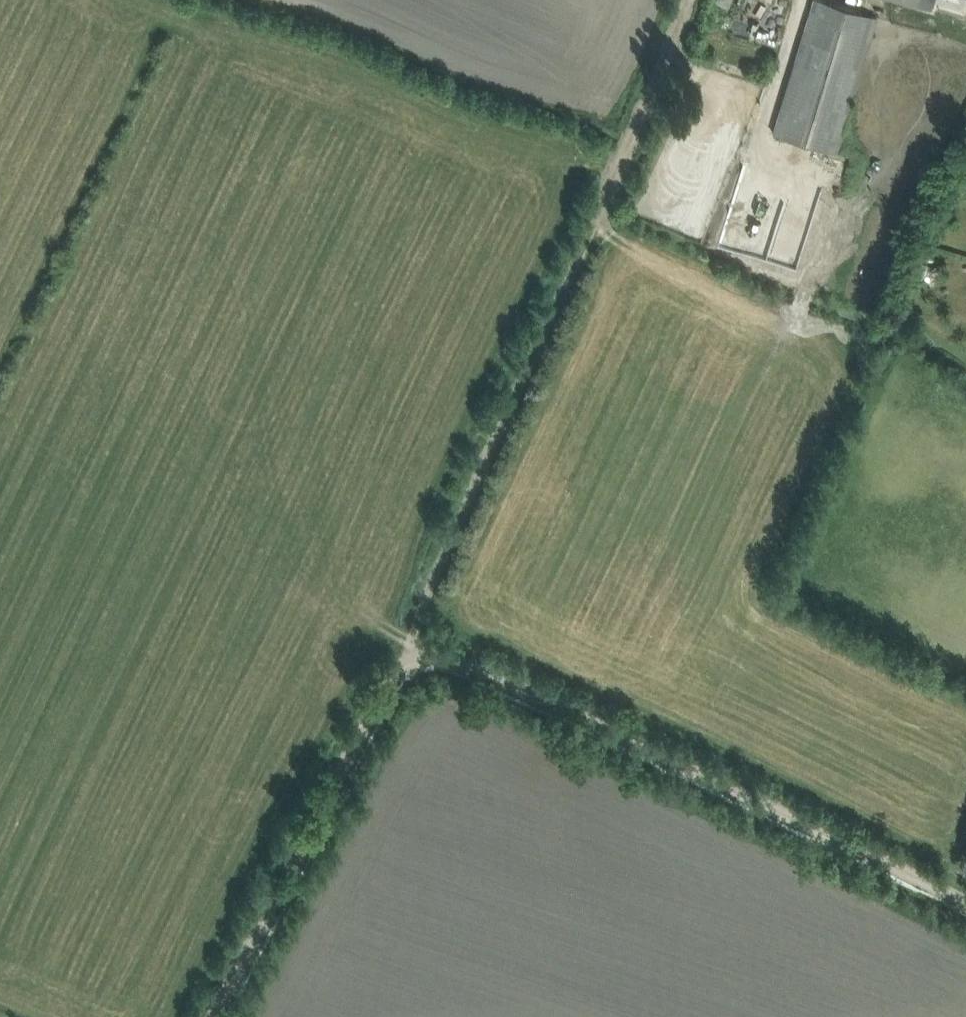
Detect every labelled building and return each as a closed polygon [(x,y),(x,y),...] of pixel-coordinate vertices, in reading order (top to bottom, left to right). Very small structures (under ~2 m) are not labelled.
[(789,0),(728,0),(723,20),(780,35),(789,0)] [(879,16),(821,0),(815,0),(777,135),(841,152),(879,16)]
